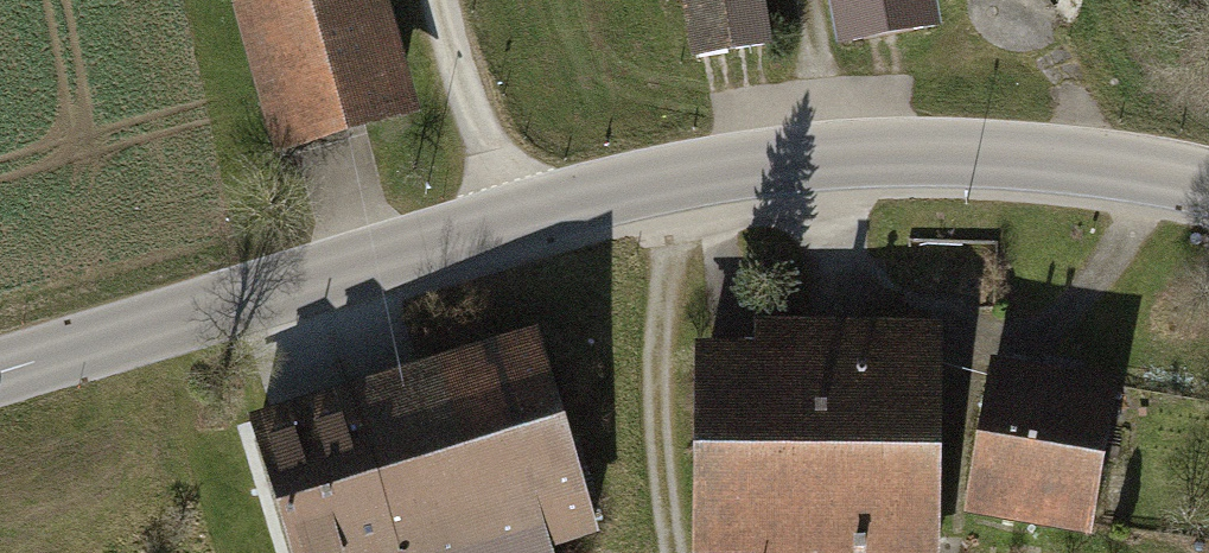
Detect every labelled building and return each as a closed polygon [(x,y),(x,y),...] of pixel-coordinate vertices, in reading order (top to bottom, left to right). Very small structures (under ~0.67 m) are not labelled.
[(273,154),(423,111),(391,0),(229,0),(273,154)] [(686,57),(770,44),(763,0),(677,0),(686,57)] [(932,0),(825,0),(834,46),(938,26),(932,0)] [(689,552),(936,552),(939,322),(750,320),(750,342),(692,341),(689,552)] [(248,413),(290,552),(555,552),(553,547),(603,532),(540,325),(248,413)] [(987,358),(960,515),(1088,537),(1115,380),(987,358)]
